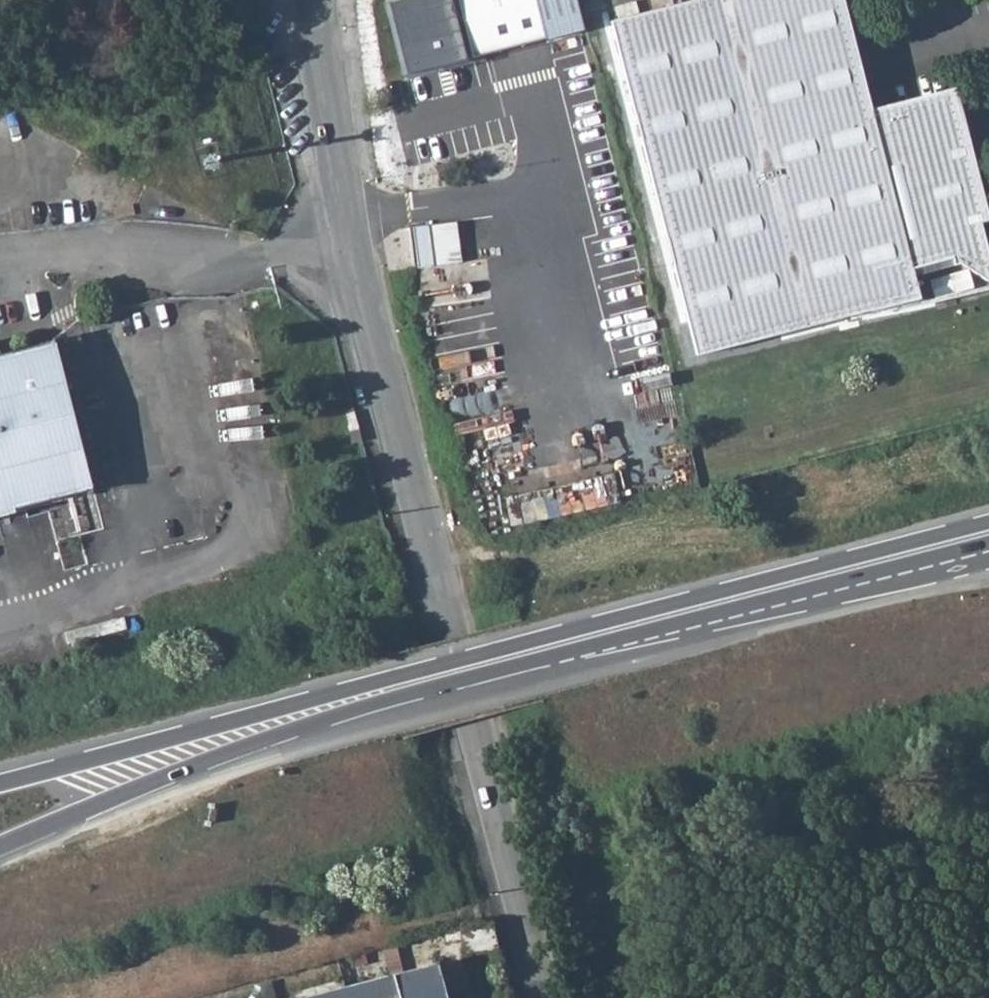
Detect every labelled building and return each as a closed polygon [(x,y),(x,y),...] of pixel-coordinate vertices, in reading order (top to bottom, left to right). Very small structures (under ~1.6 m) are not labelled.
[(465,58),(541,39),(543,44),(556,41),(546,0),(451,0),(465,58)] [(695,355),(918,297),(911,269),(950,258),(953,267),(960,264),(988,285),(988,260),(979,221),(962,226),(959,210),(967,198),(967,188),(960,172),(947,166),(940,144),(945,142),(940,116),(881,122),(885,136),(874,140),(840,0),(692,0),(607,22),(695,355)] [(866,25),(933,9),(931,0),(860,0),(866,25)] [(413,234),(419,272),(434,272),(429,231),(413,234)] [(620,290),(648,282),(639,249),(611,256),(620,290)] [(107,486),(71,335),(0,353),(0,513),(107,486)] [(480,403),(510,397),(505,369),(475,375),(480,403)] [(447,956),(301,997),(458,997),(447,956)]
